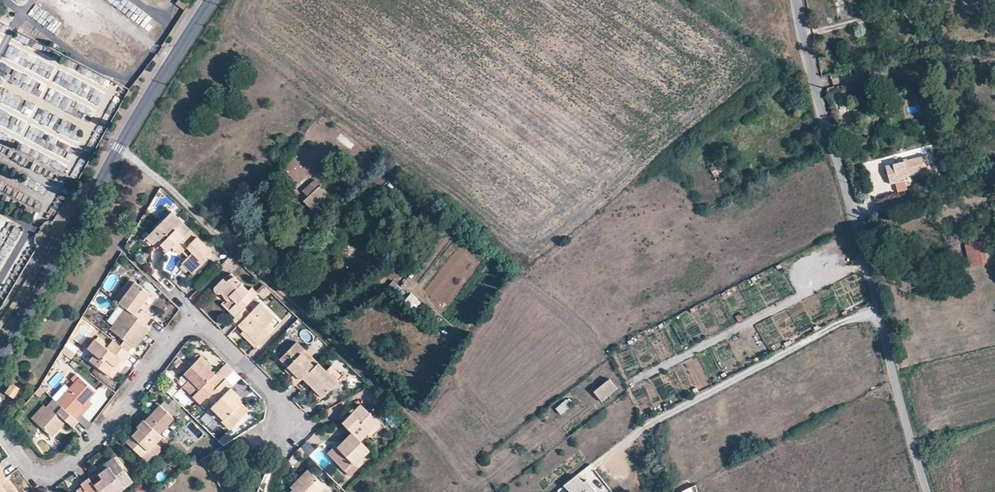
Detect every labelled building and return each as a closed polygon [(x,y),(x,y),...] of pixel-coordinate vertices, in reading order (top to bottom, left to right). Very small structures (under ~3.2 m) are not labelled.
[(60,71),(55,82),(67,88),(72,77),(60,71)] [(909,176),(932,169),(928,155),(905,161),(909,176)] [(896,171),(888,173),(892,184),(903,181),(902,178),(909,176),(905,161),(894,164),(896,171)] [(714,163),(709,169),(719,178),(725,171),(714,163)] [(887,166),(888,173),(896,171),(894,164),(887,166)] [(323,205),(333,197),(315,178),(303,189),(308,195),(304,200),(312,209),(320,202),(323,205)] [(174,243),(188,229),(170,212),(146,236),(153,243),(157,240),(161,243),(160,245),(166,251),(171,246),(174,243)] [(210,250),(188,229),(174,243),(186,255),(187,256),(184,259),(195,269),(195,270),(203,262),(201,260),(210,250)] [(970,265),(986,262),(981,240),(965,244),(970,265)] [(182,257),(184,259),(187,256),(186,255),(174,243),(171,246),(182,257)] [(231,272),(239,263),(231,255),(222,265),(231,272)] [(192,273),(195,270),(195,269),(184,259),(181,262),(192,273)] [(245,291),(230,277),(222,281),(220,279),(211,288),(211,290),(211,291),(212,292),(213,293),(215,294),(216,294),(218,294),(219,293),(227,300),(230,300),(232,298),(236,302),(234,304),(232,307),(238,314),(244,308),(255,296),(248,289),(245,291)] [(130,278),(118,293),(123,296),(134,281),(130,278)] [(125,308),(134,315),(150,294),(134,281),(123,296),(118,293),(113,299),(125,308)] [(244,308),(238,314),(235,316),(233,319),(245,330),(258,343),(269,333),(264,327),(273,317),(259,303),(249,312),(244,308)] [(229,310),(235,316),(238,314),(232,307),(229,310)] [(116,342),(127,350),(130,346),(131,345),(141,330),(145,333),(150,327),(149,327),(134,315),(125,308),(105,334),(116,342)] [(274,317),(273,317),(264,327),(269,333),(279,322),(274,317)] [(134,348),(145,333),(141,330),(131,345),(130,346),(134,348)] [(255,346),(258,343),(245,330),(242,334),(255,346)] [(69,341),(66,346),(76,353),(80,348),(69,341)] [(130,353),(127,350),(116,342),(109,350),(98,341),(92,349),(96,352),(89,360),(108,375),(121,357),(125,360),(125,359),(130,353)] [(301,353),(304,349),(296,341),(280,358),(288,365),(295,372),(291,375),(288,378),(290,380),(296,385),(303,378),(315,365),(301,353)] [(89,360),(96,352),(92,349),(85,357),(89,360)] [(317,361),(304,349),(301,353),(315,365),(317,362),(318,362),(317,361)] [(112,378),(125,360),(121,357),(108,375),(111,378),(112,378)] [(207,396),(217,386),(205,374),(200,369),(202,366),(196,360),(180,376),(196,391),(191,396),(199,404),(207,396)] [(315,365),(303,378),(322,397),(337,382),(317,362),(315,365)] [(284,368),(291,375),(295,372),(288,365),(284,368)] [(208,371),(202,366),(200,369),(205,374),(208,371)] [(597,387),(606,398),(621,385),(612,375),(597,387)] [(78,411),(88,399),(94,392),(78,378),(56,402),(72,417),(75,419),(80,413),(78,411)] [(217,386),(207,396),(214,403),(210,407),(222,419),(223,418),(232,426),(247,411),(239,403),(236,406),(230,400),(234,396),(228,390),(231,388),(223,380),(217,386)] [(6,393),(13,398),(19,388),(12,383),(6,393)] [(92,403),(88,399),(78,411),(80,413),(82,414),(92,404),(92,403)] [(567,399),(556,408),(561,415),(573,406),(567,399)] [(72,417),(56,402),(53,400),(46,408),(35,421),(50,435),(64,420),(67,422),(72,417)] [(145,421),(159,434),(177,415),(163,402),(160,405),(159,406),(152,414),(145,421)] [(149,411),(152,414),(159,406),(160,405),(157,403),(149,411)] [(367,433),(378,421),(360,404),(354,410),(348,416),(342,422),(352,432),(360,440),(367,433)] [(31,418),(35,421),(46,408),(45,407),(42,405),(31,418)] [(229,430),(232,426),(223,418),(222,419),(221,421),(229,430)] [(142,457),(156,442),(158,440),(161,442),(164,439),(159,434),(145,421),(143,419),(138,424),(136,426),(138,428),(125,442),(141,457),(142,457)] [(383,426),(378,421),(367,433),(370,437),(371,437),(377,431),(382,426),(383,426)] [(360,440),(352,432),(338,446),(335,444),(327,453),(344,470),(352,462),(354,464),(368,449),(360,440)] [(308,441),(297,450),(305,459),(316,450),(308,441)] [(161,447),(156,442),(142,457),(141,457),(147,463),(161,448),(161,447)] [(130,477),(114,457),(106,463),(109,467),(103,472),(99,475),(91,481),(100,491),(119,491),(125,487),(122,483),(130,477)] [(355,465),(354,464),(352,462),(344,470),(347,473),(355,465)] [(103,471),(103,472),(109,467),(106,463),(100,468),(103,471)] [(317,491),(323,485),(308,470),(291,487),(293,489),(290,491),(317,491)] [(0,472),(0,491),(15,491),(0,472)] [(569,491),(594,491),(596,491),(586,480),(582,484),(574,476),(564,486),(569,491)] [(130,477),(122,483),(125,487),(133,482),(130,477)] [(91,481),(89,478),(80,484),(82,487),(76,491),(77,491),(100,491),(91,481)]
